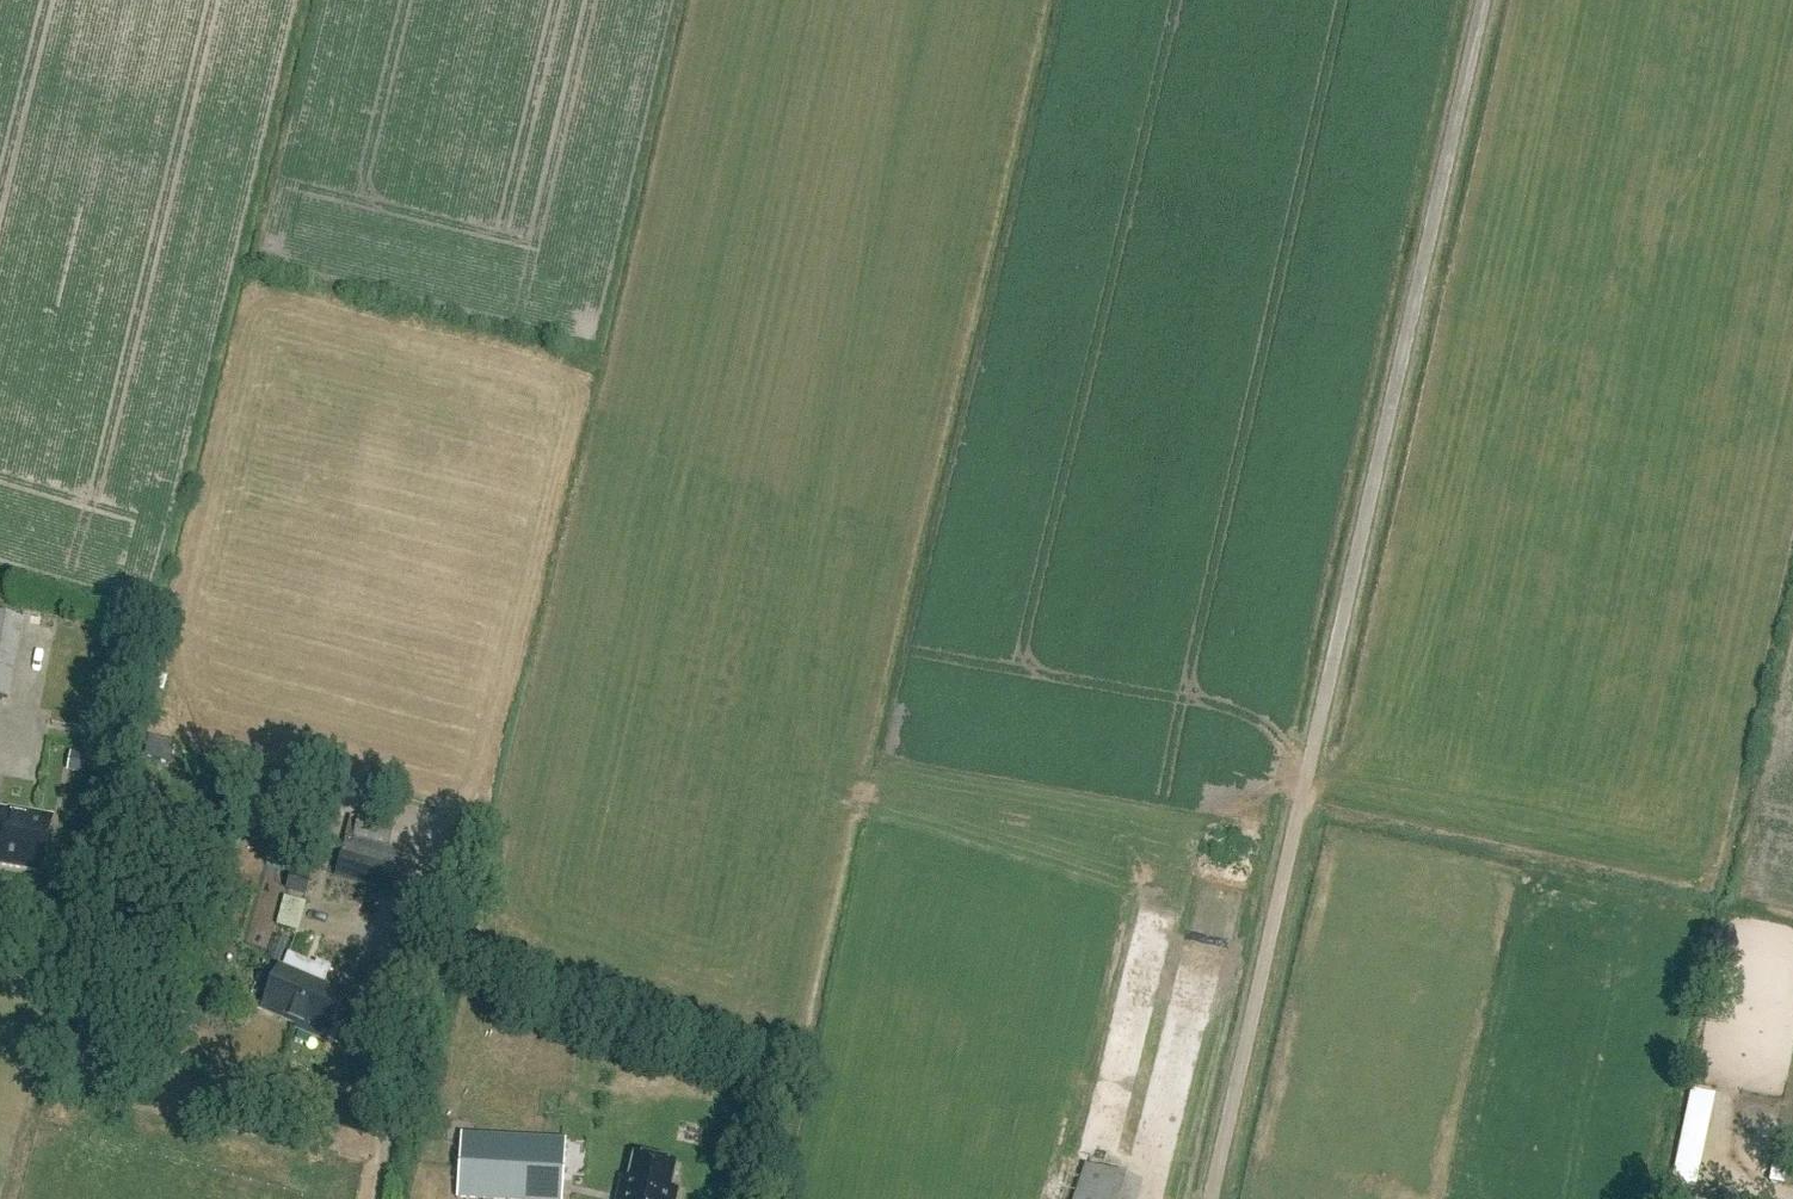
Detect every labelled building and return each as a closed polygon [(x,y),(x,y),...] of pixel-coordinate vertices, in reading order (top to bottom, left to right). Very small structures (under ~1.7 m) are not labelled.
[(22,623),(0,619),(0,701),(6,702),(22,623)] [(144,760),(168,765),(173,745),(149,739),(144,760)] [(72,753),(67,771),(88,776),(93,758),(72,753)] [(42,873),(53,817),(11,810),(0,807),(0,865),(42,873)] [(386,853),(394,824),(358,815),(351,844),(386,853)] [(330,868),(386,885),(394,859),(338,842),(330,868)] [(298,929),(305,901),(284,895),(276,924),(298,929)] [(326,1042),(344,996),(281,970),(264,1011),(300,1027),(298,1031),(326,1042)] [(459,1198),(563,1198),(566,1139),(461,1134),(457,1198),(459,1198)] [(1697,1180),(1698,1140),(1679,1139),(1677,1179),(1697,1180)] [(676,1166),(634,1157),(629,1181),(622,1179),(617,1198),(676,1198),(678,1191),(671,1190),(676,1166)]
